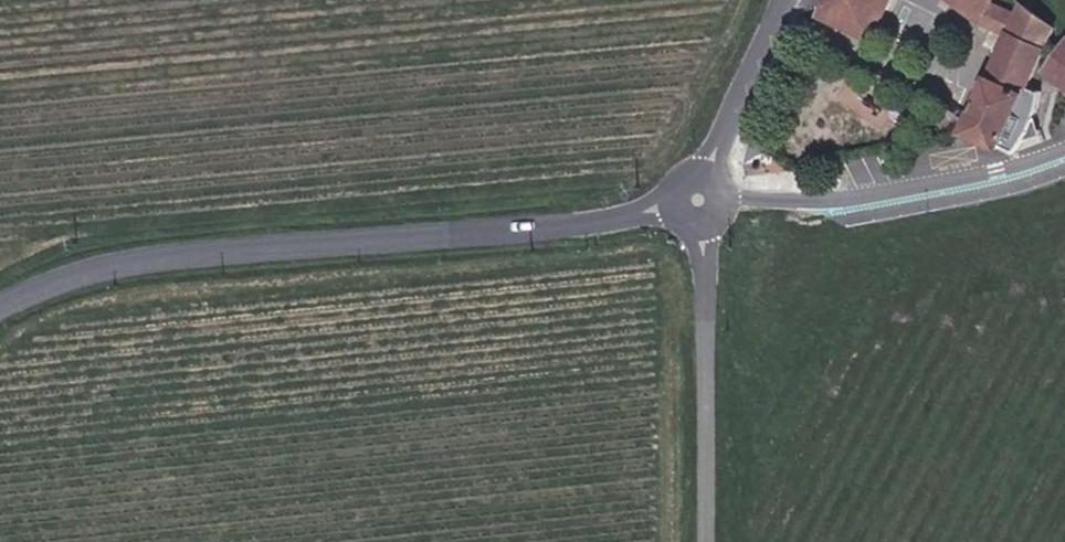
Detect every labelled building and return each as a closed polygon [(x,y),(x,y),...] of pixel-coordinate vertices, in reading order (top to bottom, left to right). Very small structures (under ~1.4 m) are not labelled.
[(826,16),(880,44),(902,0),(834,0),(826,16)] [(986,24),(1016,38),(1020,32),(1058,50),(1064,29),(1064,28),(1032,3),(1026,15),(1006,6),(1009,0),(954,0),(986,24)] [(1020,32),(1016,38),(974,138),(1015,155),(1058,50),(1020,32)] [(1052,76),(1064,85),(1064,56),(1052,76)]
